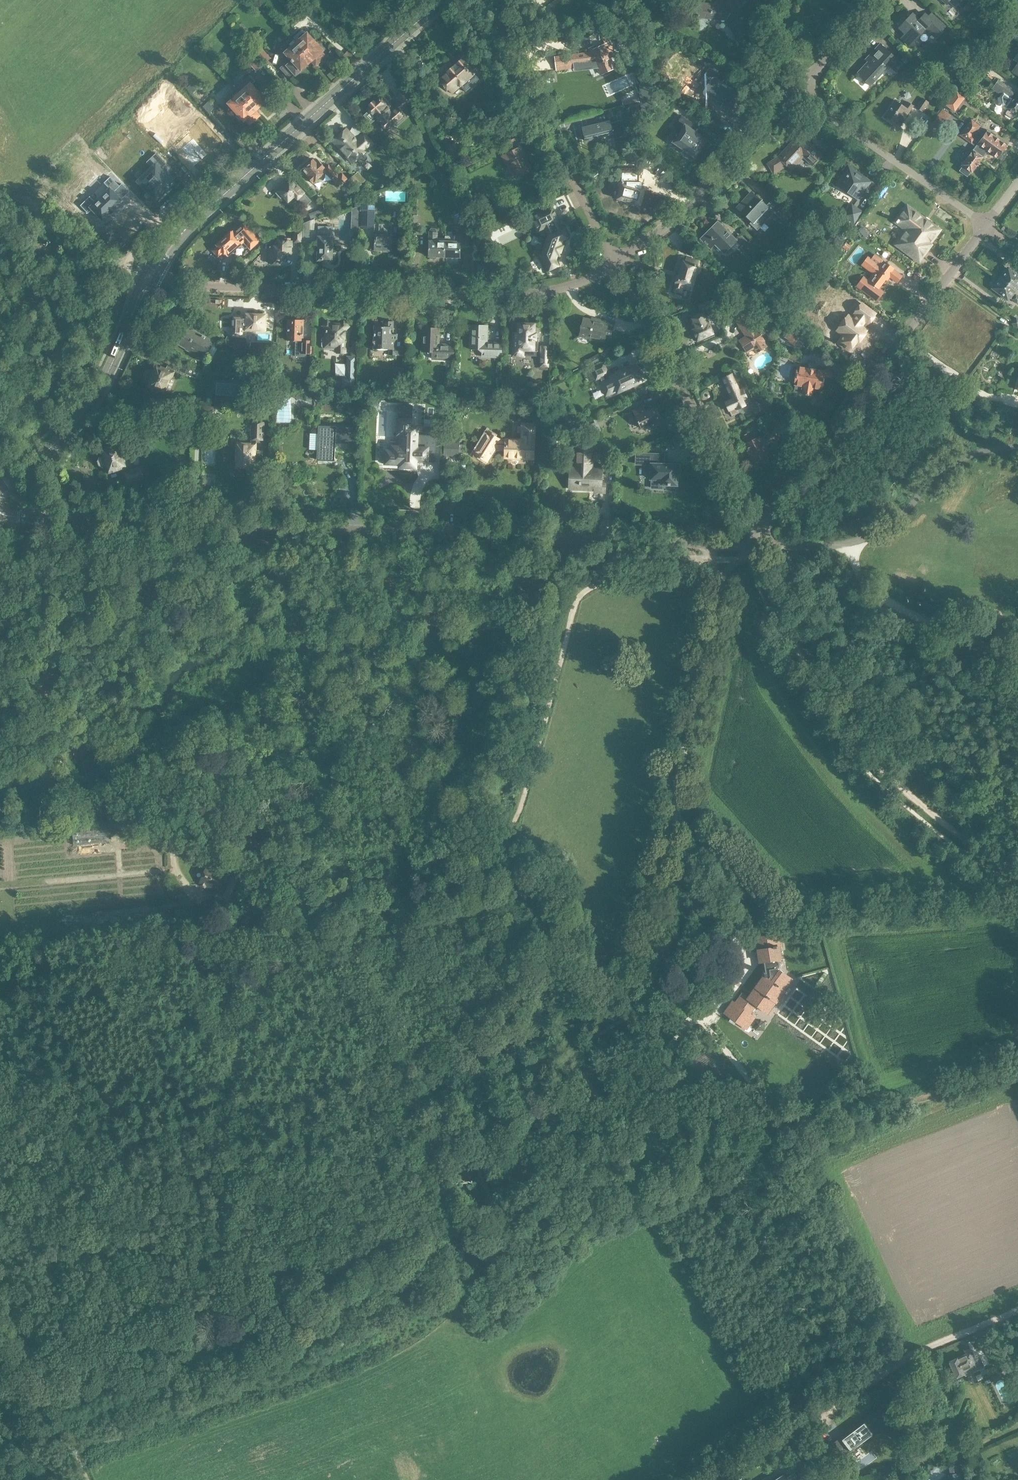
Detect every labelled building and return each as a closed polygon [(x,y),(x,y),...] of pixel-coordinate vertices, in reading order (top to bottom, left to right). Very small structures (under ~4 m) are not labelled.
[(750,33),(736,4),(737,4),(735,0),(721,0),(715,3),(716,5),(698,4),(697,17),(727,19),(737,39),(750,33)] [(955,7),(958,4),(962,9),(968,2),(966,0),(947,0),(955,7)] [(536,16),(543,26),(552,20),(545,10),(536,16)] [(945,21),(934,11),(931,15),(928,12),(919,21),(912,15),(901,27),(906,32),(900,38),(909,46),(914,40),(926,28),(933,34),(937,38),(949,25),(945,21)] [(243,32),(247,29),(241,22),(237,25),(243,32)] [(957,32),(954,29),(951,27),(948,30),(954,35),(957,32)] [(621,37),(620,28),(599,31),(600,39),(603,45),(590,52),(591,53),(554,57),(556,70),(574,68),(574,64),(595,62),(602,74),(615,68),(610,58),(616,56),(607,38),(621,37)] [(250,34),(247,30),(241,35),(244,39),(250,34)] [(322,50),(307,35),(297,44),(296,45),(311,61),(312,62),(315,60),(318,64),(326,56),(321,51),(322,50)] [(291,38),(280,48),(290,60),(281,68),(290,78),(294,75),(295,76),(311,61),(296,45),(297,44),(291,38)] [(897,71),(902,65),(880,44),(872,53),(874,55),(858,73),(857,72),(855,75),(857,77),(859,75),(871,86),(890,65),(897,71)] [(270,57),(261,46),(254,52),(264,63),(270,57)] [(901,59),(906,63),(910,59),(906,54),(901,59)] [(263,64),(256,55),(248,62),(256,71),(263,64)] [(973,67),(985,76),(992,66),(980,58),(973,67)] [(453,93),(481,68),(476,63),(470,67),(463,59),(440,79),(444,83),(442,84),(444,86),(443,86),(445,89),(446,88),(448,90),(449,89),(453,93)] [(719,109),(733,91),(730,88),(735,82),(718,67),(708,80),(705,77),(707,75),(702,71),(699,75),(705,83),(699,90),(719,98),(713,104),(719,109)] [(255,110),(265,102),(250,85),(255,81),(249,74),(235,87),(235,88),(255,110)] [(993,90),(1001,96),(1000,97),(1001,104),(1009,109),(1006,113),(1006,115),(1011,118),(1012,117),(1015,114),(1016,115),(1017,111),(1017,95),(1017,94),(1017,95),(1014,93),(1014,92),(999,81),(993,90)] [(652,86),(641,86),(641,109),(652,109),(652,86)] [(255,110),(235,88),(222,100),(227,106),(230,104),(244,120),(245,119),(250,124),(258,117),(254,113),(256,112),(255,110)] [(374,101),(367,107),(370,111),(365,116),(372,123),(377,118),(382,124),(382,126),(383,127),(384,128),(384,129),(385,129),(386,129),(387,130),(394,123),(395,125),(404,118),(402,116),(404,115),(399,109),(404,105),(405,106),(414,98),(405,89),(396,97),(401,102),(392,109),(382,97),(380,99),(380,98),(379,99),(377,97),(373,100),(374,101)] [(967,97),(956,90),(945,104),(956,112),(967,97)] [(924,97),(917,107),(923,111),(930,102),(924,97)] [(640,103),(638,98),(622,102),(623,107),(640,103)] [(885,116),(900,125),(913,106),(908,102),(905,107),(896,100),(885,116)] [(209,103),(204,107),(210,114),(215,109),(209,103)] [(224,139),(201,115),(192,123),(195,126),(183,138),(188,143),(182,149),(193,159),(195,157),(205,167),(215,158),(212,155),(220,147),(218,144),(224,139)] [(694,124),(682,116),(674,127),(681,132),(673,142),(695,158),(707,141),(691,129),(694,124)] [(984,156),(987,152),(998,159),(1007,146),(996,138),(995,135),(991,132),(988,132),(987,131),(984,135),(977,130),(981,125),(976,121),(975,122),(971,119),(968,124),(974,129),(969,136),(979,142),(977,144),(984,149),(981,153),(984,156)] [(625,136),(621,120),(611,123),(610,123),(610,121),(595,125),(595,124),(591,125),(591,126),(582,128),(586,141),(613,134),(614,138),(625,136)] [(968,124),(960,135),(976,147),(961,166),(963,166),(959,171),(967,177),(971,172),(972,173),(984,156),(981,153),(984,149),(977,144),(979,142),(969,136),(974,129),(968,124)] [(346,129),(333,141),(353,163),(356,160),(359,164),(361,164),(366,159),(367,157),(363,153),(366,151),(366,150),(373,143),(364,133),(356,140),(346,129)] [(517,177),(531,170),(524,155),(525,155),(518,141),(519,141),(516,134),(505,139),(508,146),(514,143),(517,149),(502,156),(506,163),(508,162),(512,170),(514,169),(517,177)] [(802,139),(799,136),(779,157),(768,164),(772,171),(784,164),(791,169),(804,155),(813,164),(821,155),(803,139),(802,139)] [(447,146),(449,159),(462,157),(460,144),(447,146)] [(150,163),(134,179),(152,198),(171,181),(166,176),(171,172),(149,149),(143,154),(150,163)] [(313,159),(302,169),(308,175),(307,176),(313,183),(325,172),(338,186),(346,178),(342,173),(338,176),(328,164),(327,163),(323,166),(319,162),(317,164),(313,159)] [(871,181),(850,167),(846,174),(844,172),(836,184),(859,199),(871,181)] [(640,203),(642,193),(640,193),(641,191),(640,191),(640,189),(635,188),(632,188),(633,171),(619,170),(619,184),(623,185),(619,198),(640,203)] [(104,172),(69,211),(77,219),(81,214),(97,229),(117,207),(102,194),(114,181),(104,172)] [(353,175),(347,179),(356,189),(361,184),(353,175)] [(311,201),(304,193),(291,179),(276,193),(281,198),(283,196),(288,202),(295,196),(304,207),(311,201)] [(457,193),(453,194),(458,207),(462,205),(457,193)] [(755,199),(749,194),(743,201),(744,201),(737,209),(752,222),(750,224),(756,229),(773,211),(785,223),(793,215),(774,197),(767,205),(758,197),(755,199)] [(374,205),(360,205),(360,212),(362,212),(361,228),(374,228),(374,205)] [(535,216),(533,217),(533,218),(539,232),(546,229),(549,236),(543,254),(540,255),(547,270),(549,269),(558,265),(555,259),(557,254),(559,255),(562,246),(560,245),(562,240),(568,237),(563,226),(560,227),(557,222),(559,222),(552,208),(537,215),(535,215),(535,216)] [(905,213),(897,223),(907,230),(896,245),(908,253),(911,248),(922,257),(931,244),(930,243),(940,230),(929,222),(929,223),(924,219),(924,218),(912,209),(908,215),(905,213)] [(737,241),(718,222),(701,238),(710,248),(714,243),(724,253),(731,246),(735,250),(740,245),(748,254),(750,252),(754,256),(762,248),(752,239),(749,242),(742,235),(737,241)] [(392,225),(375,225),(375,251),(383,251),(384,253),(389,253),(390,251),(392,251),(392,225)] [(446,238),(446,257),(460,257),(461,246),(470,246),(470,227),(455,226),(454,236),(446,236),(446,238)] [(862,226),(858,229),(865,238),(869,235),(862,226)] [(319,227),(318,260),(332,260),(332,259),(335,259),(335,253),(332,253),(333,227),(319,227)] [(254,245),(259,241),(248,228),(243,232),(254,245)] [(436,228),(432,228),(430,230),(429,256),(446,257),(446,238),(437,238),(437,231),(436,228)] [(229,254),(245,239),(241,234),(238,237),(233,231),(217,245),(218,246),(214,249),(214,251),(216,254),(220,254),(225,250),(229,254)] [(488,232),(482,235),(490,251),(496,247),(488,232)] [(292,255),(292,240),(288,240),(288,238),(279,238),(279,246),(270,246),(270,262),(283,263),(283,255),(288,256),(288,254),(292,255)] [(680,252),(693,255),(694,247),(682,244),(680,252)] [(863,276),(856,285),(876,300),(883,292),(878,288),(888,276),(890,276),(897,281),(902,275),(893,269),(894,268),(875,254),(871,259),(868,256),(862,265),(873,273),(868,280),(863,276)] [(245,261),(248,265),(253,261),(250,257),(245,261)] [(678,273),(677,276),(673,290),(682,292),(683,288),(689,290),(696,265),(695,265),(696,261),(686,258),(685,262),(683,261),(680,273),(678,273)] [(1017,284),(1017,276),(1007,268),(999,280),(1013,290),(1017,284)] [(830,284),(820,276),(815,282),(825,290),(830,284)] [(999,280),(992,288),(1007,299),(1009,296),(1011,298),(1015,292),(1013,290),(999,280)] [(722,294),(714,297),(719,309),(727,306),(722,294)] [(709,301),(700,305),(698,306),(701,313),(690,318),(691,321),(687,323),(694,338),(696,338),(697,340),(713,333),(706,317),(715,314),(709,301)] [(875,314),(861,304),(855,313),(857,314),(853,320),(850,317),(844,325),(849,329),(839,342),(849,350),(855,342),(856,344),(867,330),(861,326),(865,321),(868,323),(875,314)] [(756,329),(746,314),(743,308),(732,314),(746,336),(739,340),(746,352),(754,348),(758,354),(769,347),(758,328),(756,329)] [(272,329),(272,326),(272,319),(265,319),(265,314),(246,314),(245,329),(259,330),(259,351),(275,352),(275,333),(269,333),(269,329),(272,329)] [(613,330),(615,323),(599,320),(599,322),(584,319),(580,336),(604,342),(607,329),(613,330)] [(312,353),(312,340),(302,340),(302,320),(288,320),(288,340),(298,340),(298,346),(302,346),(302,353),(312,353)] [(328,320),(322,325),(327,330),(326,335),(323,338),(323,345),(326,348),(338,348),(338,352),(345,353),(346,330),(349,327),(344,321),(341,325),(331,324),(328,320)] [(394,326),(394,321),(384,321),(384,326),(375,326),(375,348),(391,348),(391,354),(397,355),(397,353),(403,354),(403,346),(397,346),(397,336),(391,336),(391,326),(394,326)] [(534,324),(519,324),(519,333),(514,333),(513,339),(510,338),(510,350),(513,350),(513,355),(523,355),(524,351),(538,351),(538,339),(536,339),(536,333),(534,333),(534,324)] [(503,342),(487,342),(487,325),(472,325),(472,348),(487,348),(487,356),(503,356),(503,342)] [(802,334),(790,325),(782,336),(794,345),(802,334)] [(214,342),(187,327),(178,343),(187,348),(186,349),(205,359),(214,342)] [(453,360),(454,345),(439,345),(439,328),(424,328),(423,351),(433,351),(433,359),(453,360)] [(240,342),(228,336),(224,343),(236,349),(240,342)] [(356,357),(348,357),(347,377),(343,377),(343,389),(355,389),(356,357)] [(199,370),(182,363),(178,370),(196,378),(199,370)] [(157,399),(161,401),(167,387),(170,388),(175,378),(172,377),(175,368),(171,366),(170,370),(156,364),(153,370),(150,369),(146,370),(144,375),(145,379),(149,381),(146,387),(160,393),(157,399)] [(603,364),(591,369),(596,379),(600,377),(602,382),(600,383),(606,395),(617,390),(617,392),(642,381),(641,377),(642,377),(638,368),(637,369),(635,365),(627,369),(627,367),(618,371),(619,373),(611,377),(611,378),(608,380),(606,374),(608,374),(603,364)] [(404,367),(396,366),(396,377),(404,377),(404,367)] [(797,366),(794,384),(803,386),(802,394),(813,395),(814,387),(823,389),(825,377),(825,376),(832,377),(833,370),(833,371),(815,369),(815,367),(809,366),(809,368),(797,366)] [(264,370),(264,380),(271,381),(272,371),(264,370)] [(583,373),(567,380),(571,387),(576,384),(579,389),(588,384),(583,373)] [(739,390),(732,373),(722,377),(732,398),(724,402),(728,410),(730,410),(733,416),(740,413),(739,411),(748,407),(742,395),(747,393),(744,387),(739,390)] [(749,388),(755,393),(759,387),(752,383),(749,388)] [(206,423),(207,406),(196,405),(195,422),(206,423)] [(651,424),(652,426),(663,421),(656,406),(646,411),(644,406),(633,410),(641,428),(651,424)] [(560,408),(552,415),(565,427),(573,419),(560,408)] [(463,413),(465,433),(475,432),(474,417),(473,417),(473,412),(463,413)] [(596,425),(593,419),(580,425),(585,430),(596,425)] [(747,434),(742,436),(746,443),(745,444),(753,462),(768,455),(768,453),(786,429),(774,421),(761,438),(760,437),(751,441),(747,434)] [(229,451),(229,457),(233,460),(236,460),(236,467),(250,467),(250,472),(255,472),(255,460),(262,461),(263,450),(256,450),(256,438),(263,439),(264,422),(252,422),(251,443),(237,442),(236,449),(234,449),(229,451)] [(398,452),(386,451),(386,464),(407,466),(407,462),(428,463),(428,452),(413,450),(414,422),(396,422),(398,452)] [(533,458),(534,425),(523,424),(522,441),(499,440),(497,439),(488,433),(476,451),(486,458),(495,444),(506,445),(505,456),(533,458)] [(318,425),(317,459),(334,460),(334,458),(335,458),(336,443),(353,443),(354,427),(336,427),(336,426),(318,425)] [(120,448),(117,439),(112,441),(114,445),(100,449),(103,456),(99,457),(97,461),(99,466),(103,468),(106,467),(108,473),(122,468),(127,483),(143,477),(139,466),(128,470),(124,459),(131,458),(127,446),(120,448)] [(462,452),(463,444),(458,444),(458,442),(444,442),(443,454),(458,455),(458,452),(462,452)] [(577,446),(576,488),(601,489),(601,473),(591,473),(592,446),(577,446)] [(642,453),(642,464),(651,465),(651,479),(662,479),(661,484),(668,484),(668,485),(670,485),(670,484),(677,485),(677,475),(677,474),(678,474),(679,465),(670,464),(665,464),(663,464),(664,454),(642,453)] [(109,829),(73,832),(74,845),(110,842),(109,829)] [(232,902),(241,884),(231,880),(223,898),(232,902)] [(732,1001),(724,1012),(741,1025),(756,1004),(763,1010),(772,999),(774,1001),(773,1002),(774,1002),(777,999),(780,999),(783,994),(782,992),(792,978),(778,968),(779,966),(779,961),(777,960),(776,959),(781,958),(779,946),(776,946),(776,945),(773,946),(773,947),(769,948),(768,942),(772,942),(771,936),(767,936),(767,935),(754,937),(756,950),(762,949),(766,972),(764,972),(764,975),(755,988),(756,988),(759,991),(752,1001),(742,994),(735,1003),(732,1001)] [(965,1354),(949,1361),(956,1376),(964,1373),(963,1371),(972,1367),(973,1370),(978,1368),(979,1368),(983,1366),(988,1364),(984,1354),(979,1357),(979,1356),(974,1358),(971,1351),(969,1348),(964,1350),(965,1354)] [(878,1411),(827,1450),(835,1461),(887,1422),(878,1411)]
